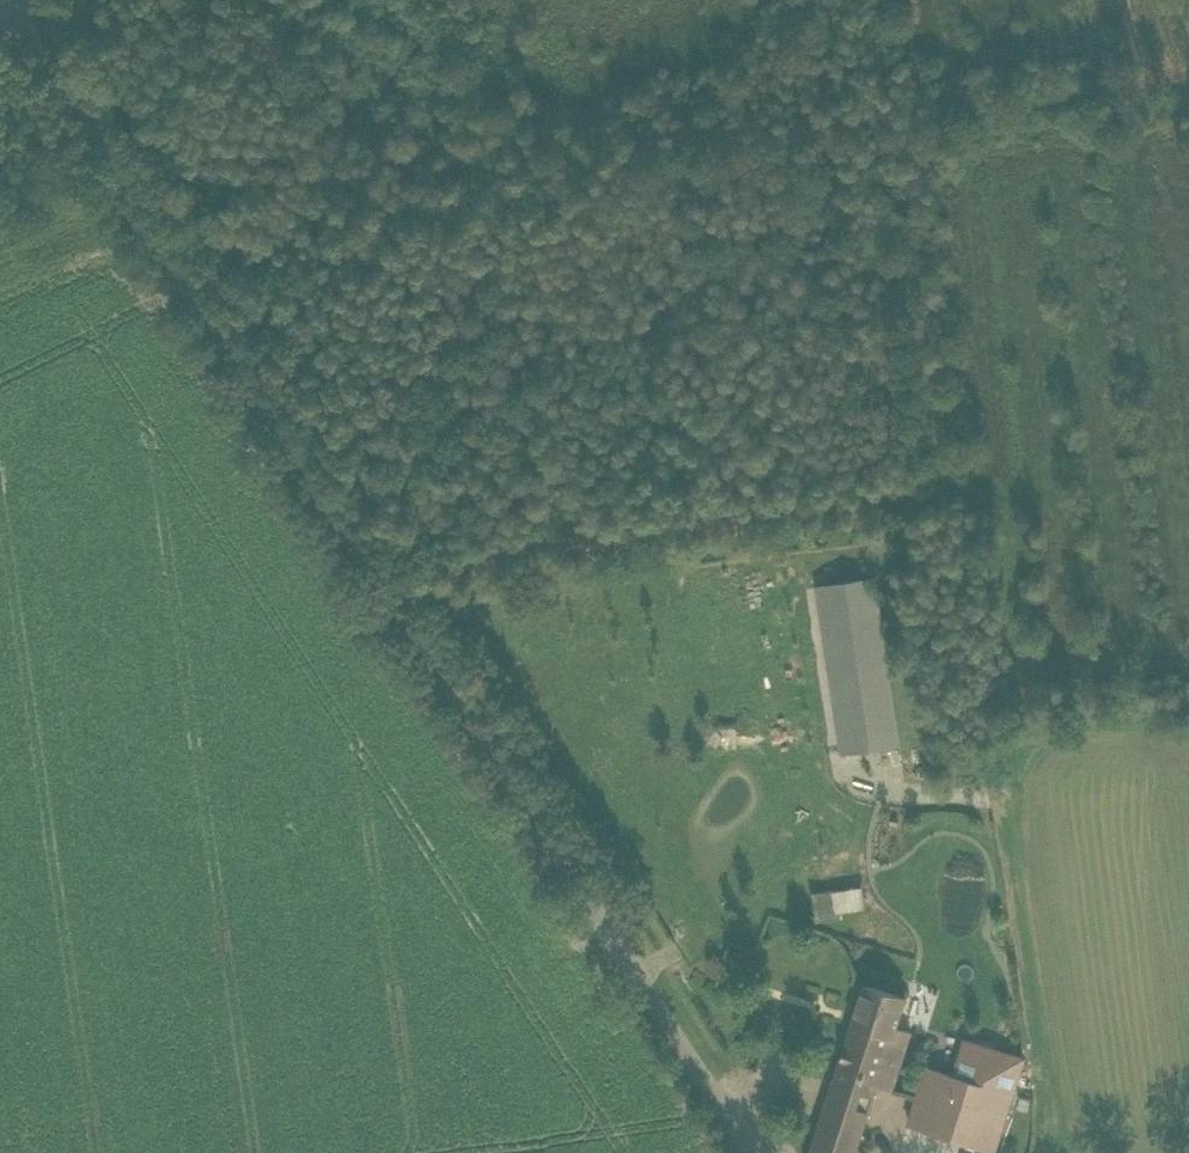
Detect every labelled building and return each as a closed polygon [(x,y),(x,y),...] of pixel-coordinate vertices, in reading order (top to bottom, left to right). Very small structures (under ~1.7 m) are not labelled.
[(841,754),(899,745),(874,578),(816,587),(841,754)] [(864,909),(861,889),(833,892),(833,890),(811,893),(815,923),(836,920),(836,914),(864,909)] [(876,1087),(893,1092),(912,1032),(897,1027),(907,997),(864,984),(809,1152),(855,1152),(876,1087)] [(907,1125),(994,1152),(995,1152),(1025,1058),(964,1038),(952,1075),(926,1067),(907,1125)]
